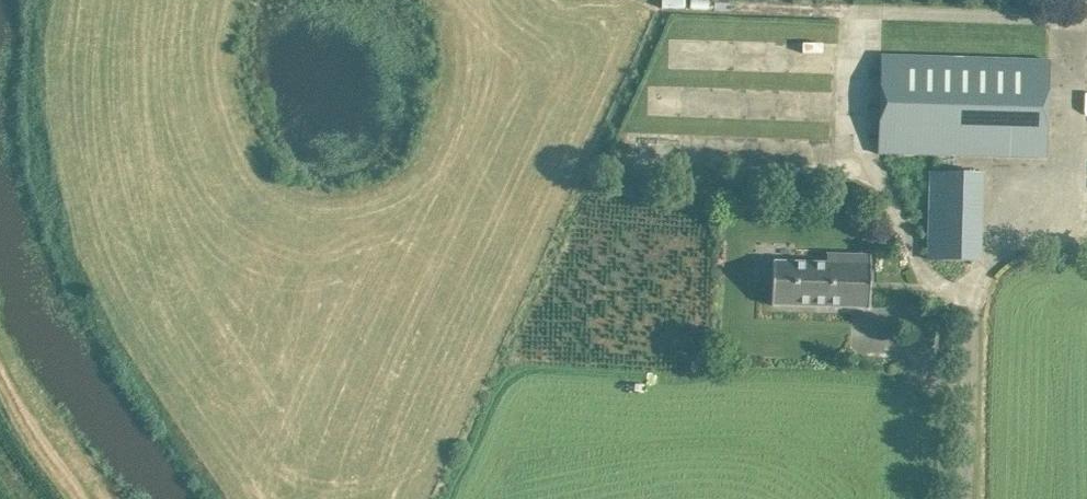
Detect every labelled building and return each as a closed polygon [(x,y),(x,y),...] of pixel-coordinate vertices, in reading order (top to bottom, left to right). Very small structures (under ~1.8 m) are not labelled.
[(1046,158),(1049,60),(882,56),(879,153),(1046,158)] [(980,261),(982,174),(930,172),(927,259),(980,261)] [(827,263),(773,261),(771,305),(869,308),(871,255),(827,254),(827,263)]
